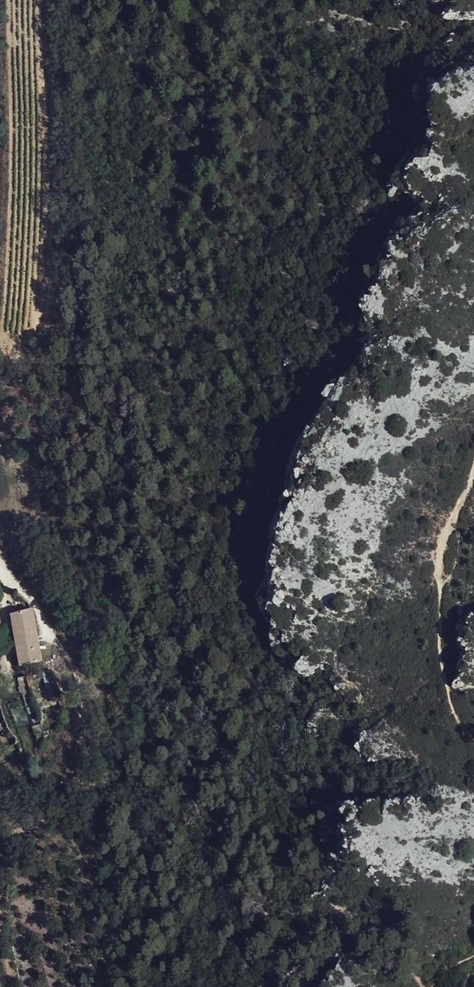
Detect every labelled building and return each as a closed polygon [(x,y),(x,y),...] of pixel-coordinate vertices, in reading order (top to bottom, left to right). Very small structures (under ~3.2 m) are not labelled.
[(33,608),(7,614),(17,666),(42,661),(33,608)] [(27,676),(17,678),(24,708),(34,705),(27,676)] [(57,693),(55,684),(46,687),(49,696),(57,693)]
